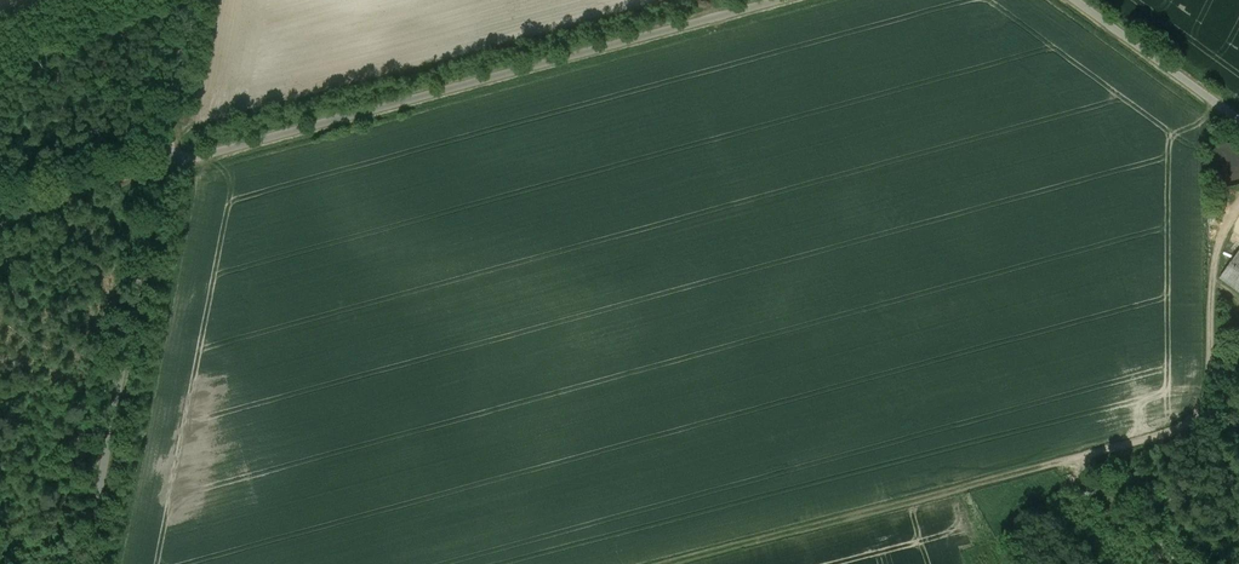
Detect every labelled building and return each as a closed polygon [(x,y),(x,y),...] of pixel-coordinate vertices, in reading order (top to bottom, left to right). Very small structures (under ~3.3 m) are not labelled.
[(1236,139),(1230,139),(1224,142),(1220,146),(1217,151),(1216,159),(1218,166),(1222,171),(1226,174),(1232,175),(1238,175),(1238,139),(1236,139)] [(1224,274),(1238,284),(1238,252),(1224,274)]
